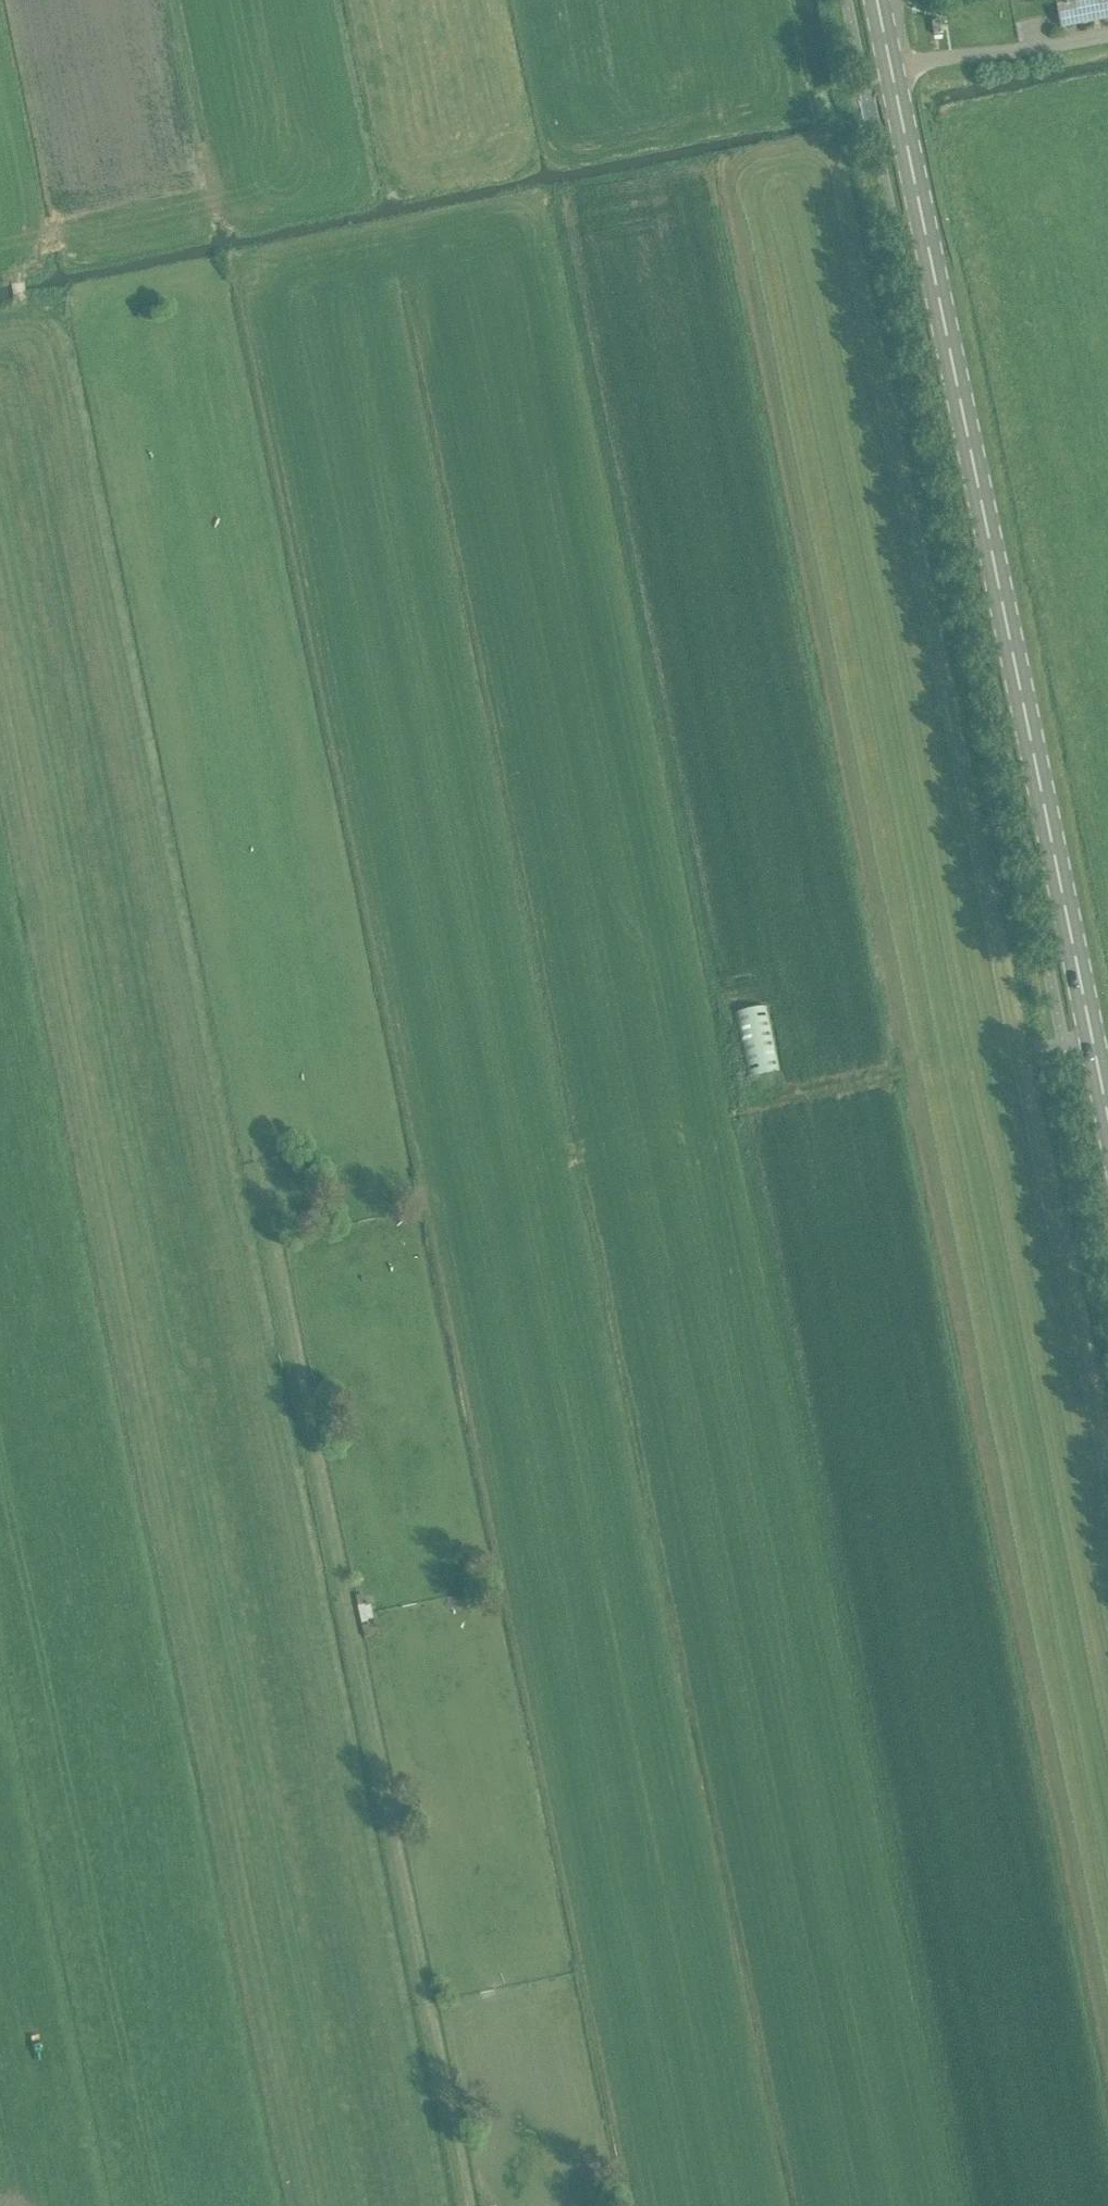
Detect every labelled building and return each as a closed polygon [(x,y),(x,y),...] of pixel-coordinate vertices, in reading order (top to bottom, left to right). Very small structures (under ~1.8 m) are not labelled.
[(1061,27),(1107,18),(1107,0),(1056,0),(1061,27)]
